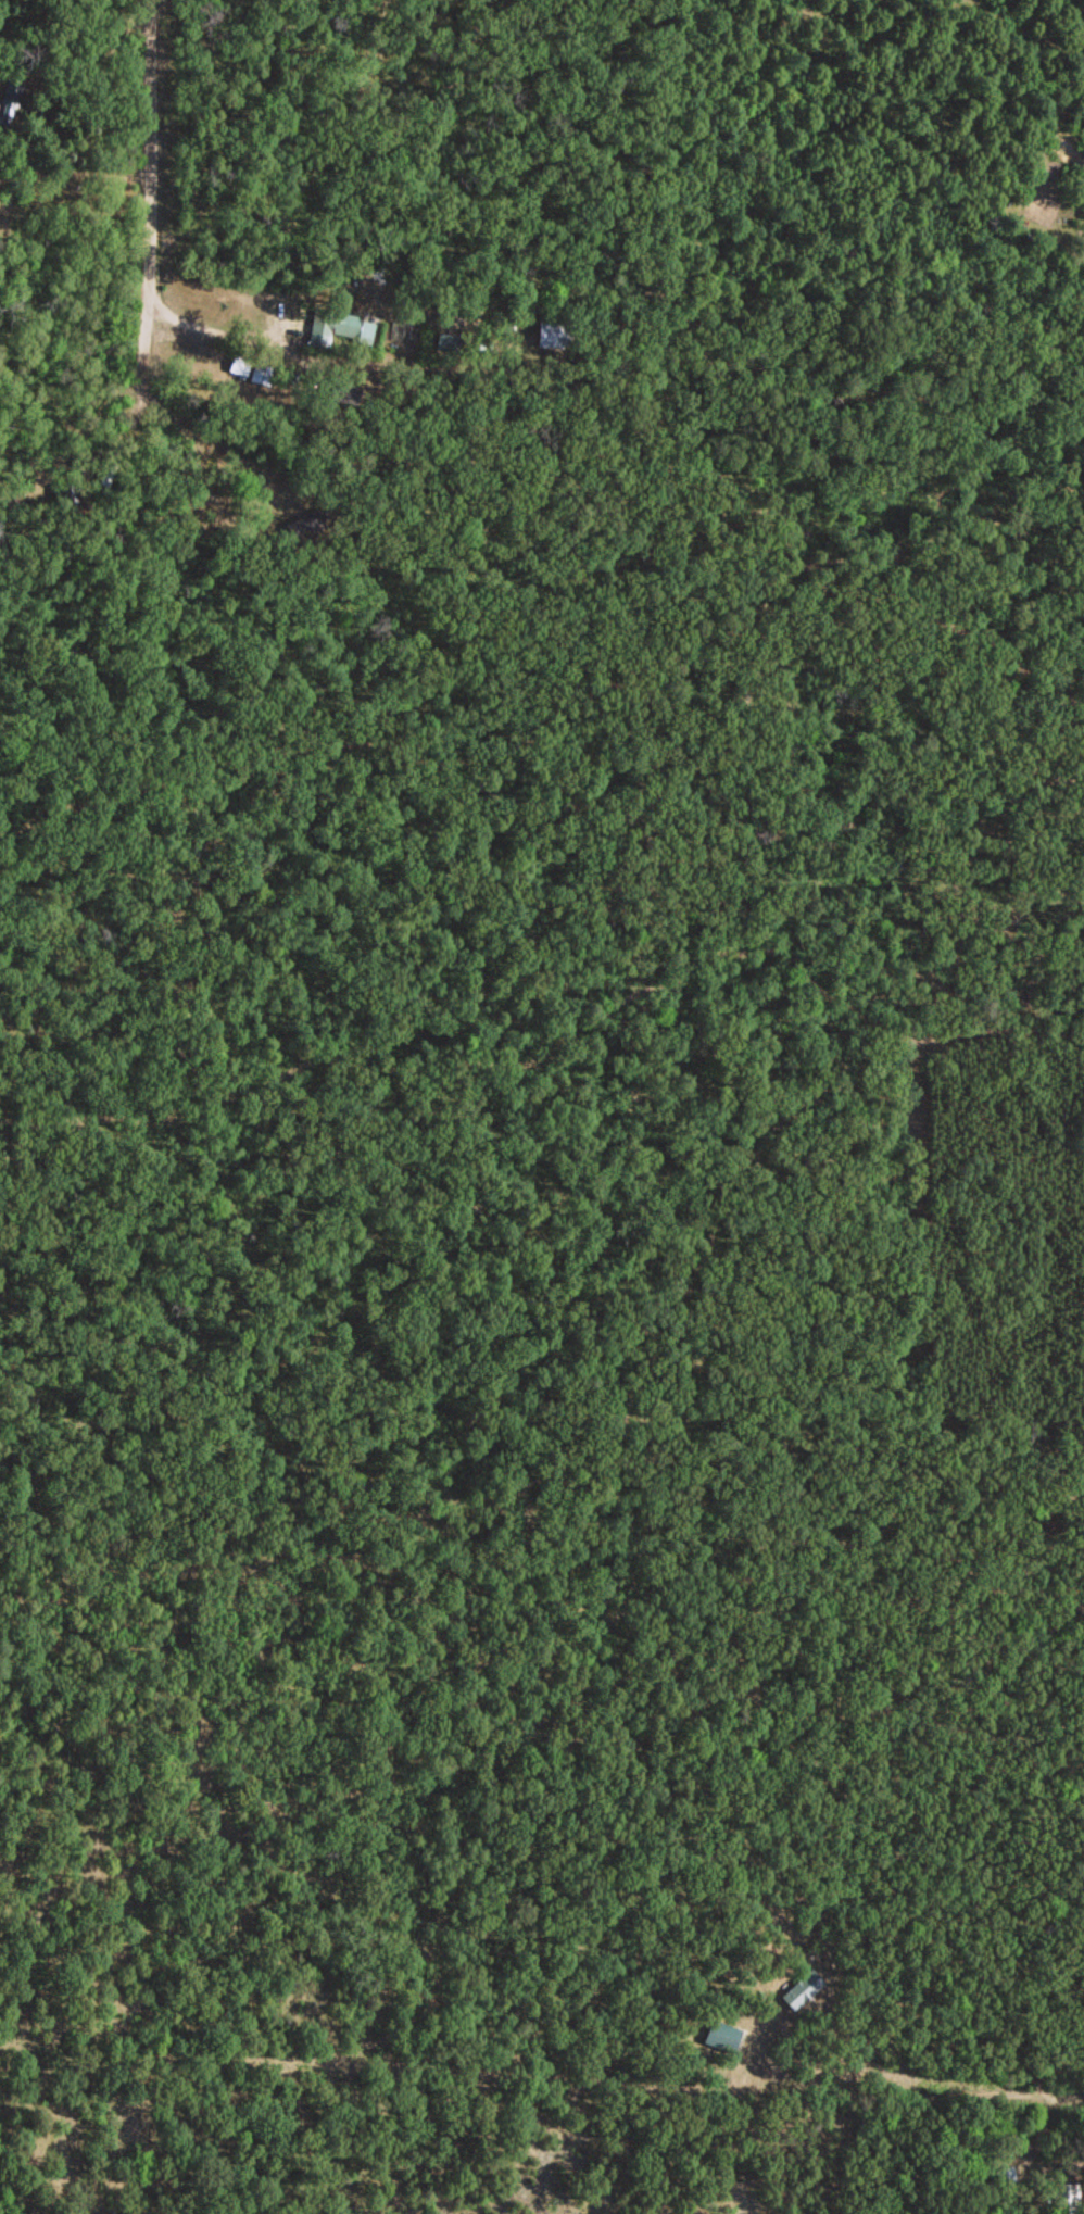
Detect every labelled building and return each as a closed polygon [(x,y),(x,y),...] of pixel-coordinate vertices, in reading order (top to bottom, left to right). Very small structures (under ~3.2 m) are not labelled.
[(371,340),(375,317),(314,307),(308,342),(328,345),(330,333),(371,340)] [(536,345),(569,345),(570,319),(536,318),(536,345)] [(247,375),(252,358),(233,353),(228,369),(247,375)] [(270,384),(275,366),(255,360),(249,377),(270,384)] [(326,518),(321,506),(284,522),(289,534),(326,518)] [(793,2010),(822,1981),(809,1967),(780,1996),(793,2010)] [(732,2052),(740,2028),(709,2018),(701,2042),(732,2052)] [(996,2183),(1014,2181),(1013,2166),(994,2168),(996,2183)] [(1052,2211),(1079,2211),(1079,2182),(1052,2182),(1052,2211)]
